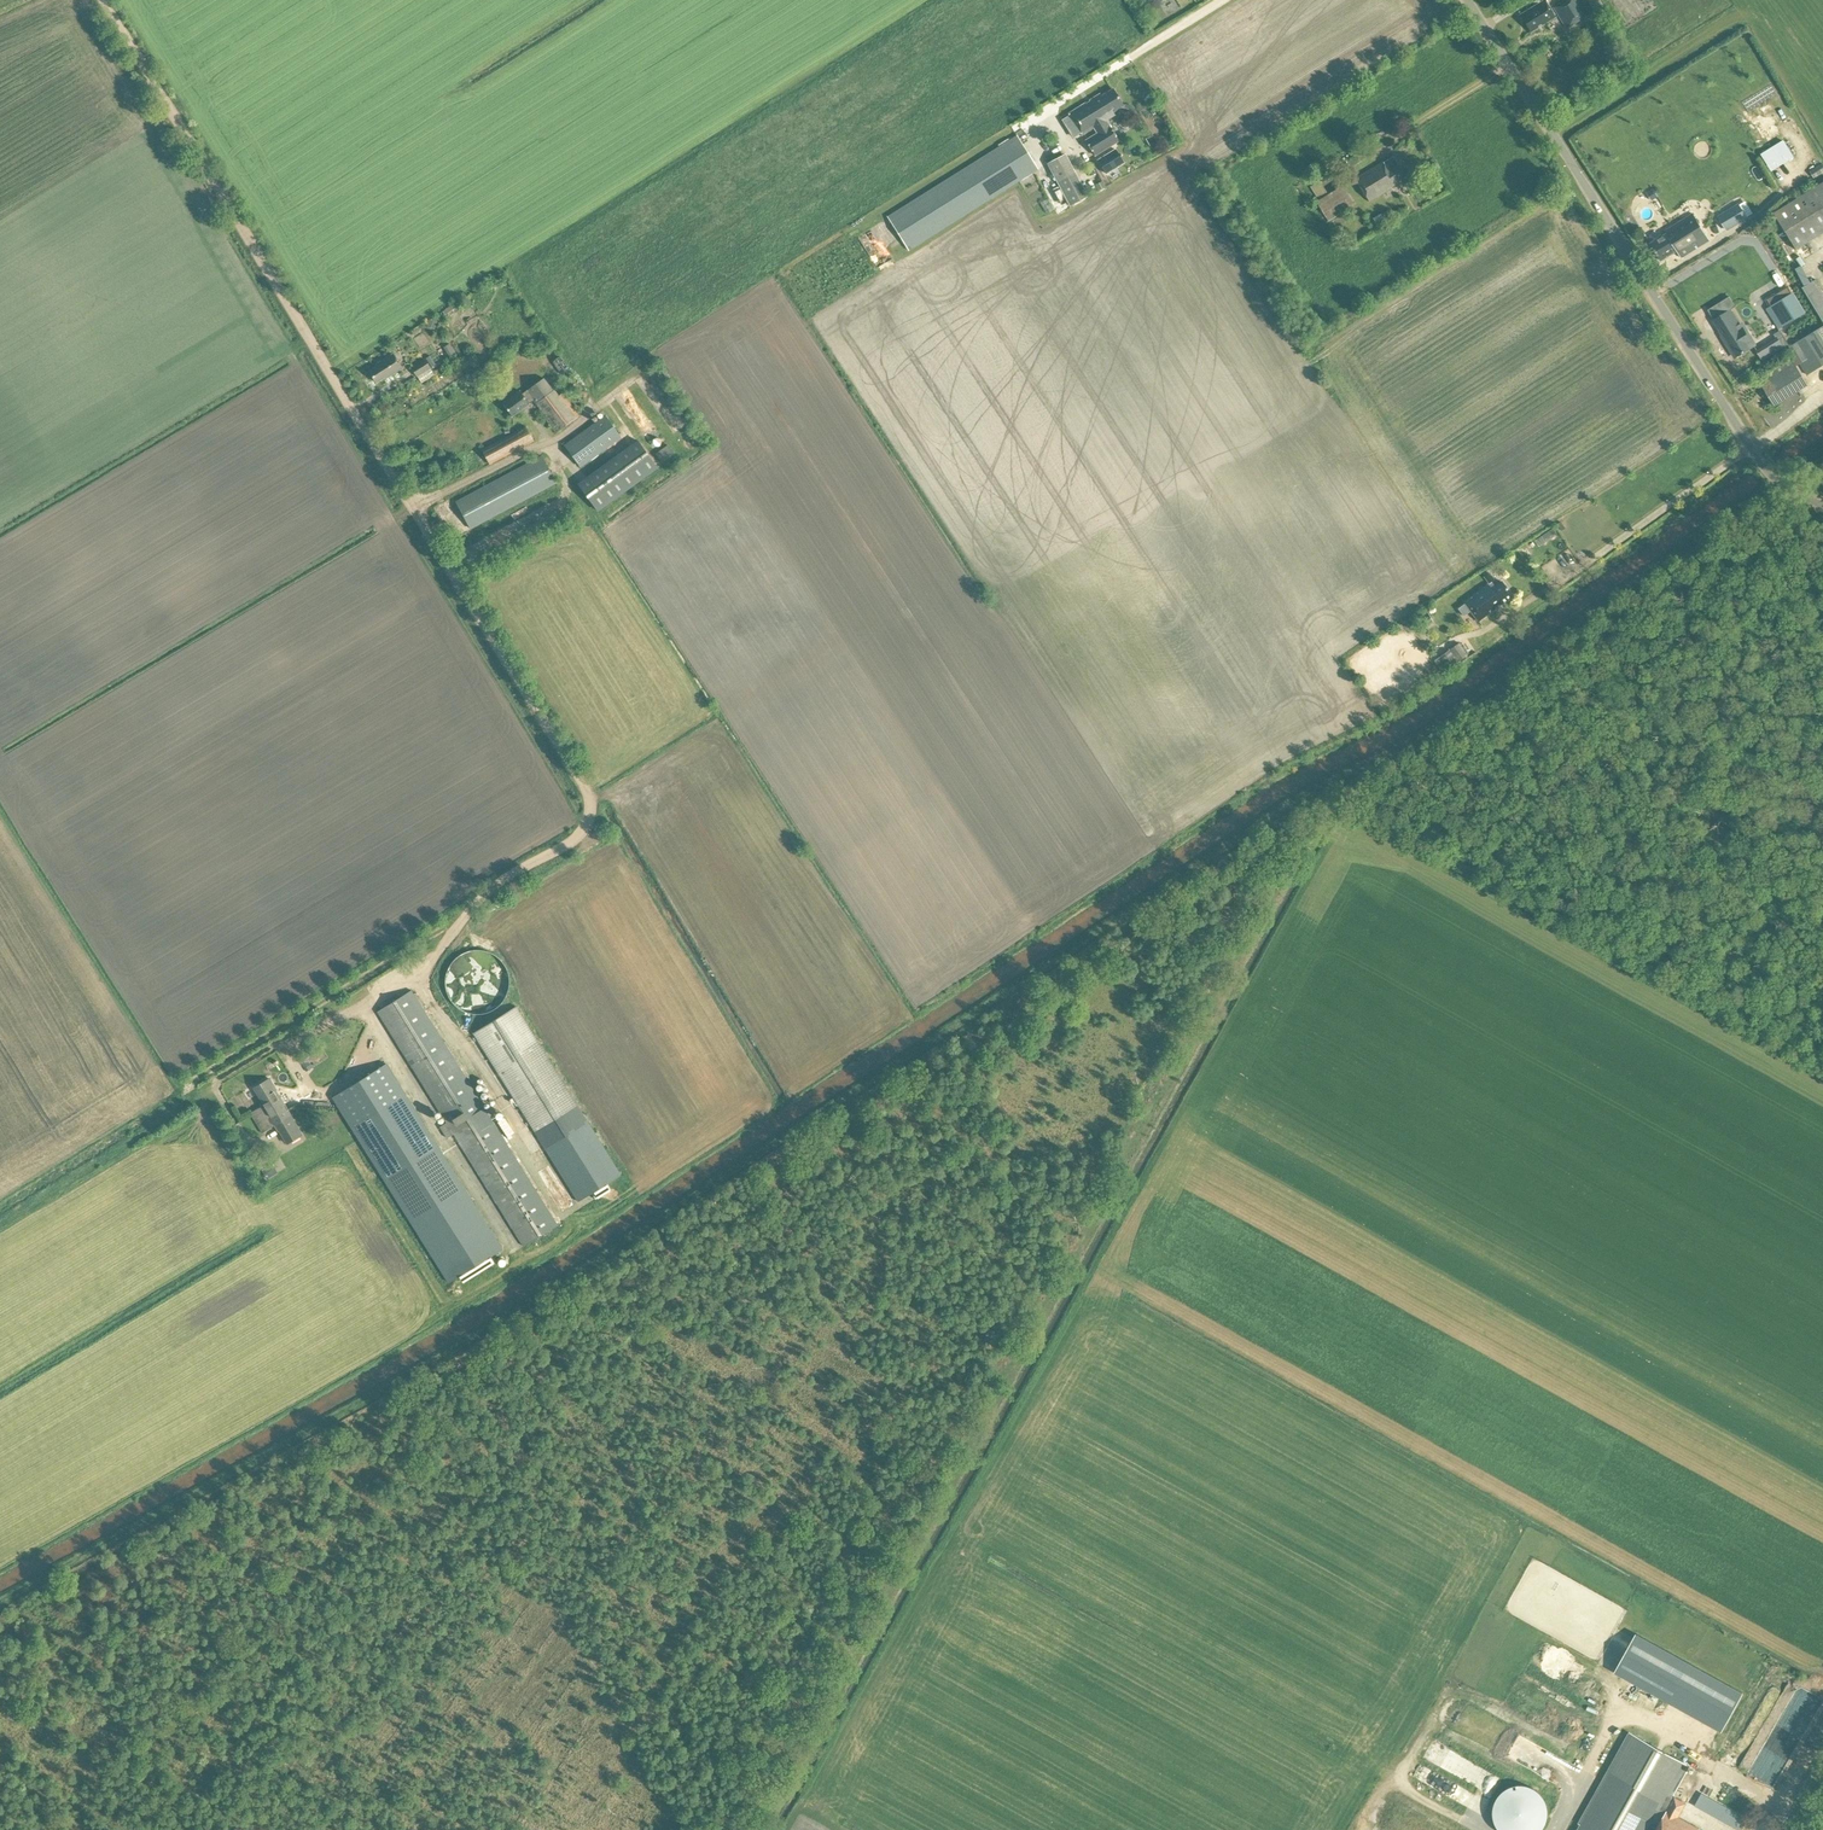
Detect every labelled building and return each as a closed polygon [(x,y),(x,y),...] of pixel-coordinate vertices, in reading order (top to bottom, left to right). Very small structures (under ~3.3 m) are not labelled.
[(1555,17),(1545,0),(1543,0),(1520,15),(1531,32),(1555,17)] [(1562,1),(1553,7),(1566,28),(1588,15),(1578,0),(1564,0),(1562,1)] [(1594,0),(1580,0),(1589,14),(1599,8),(1594,0)] [(1114,115),(1113,112),(1123,106),(1113,89),(1101,96),(1100,94),(1070,112),(1082,135),(1093,128),(1097,134),(1086,141),(1095,155),(1098,153),(1118,141),(1106,121),(1114,115)] [(1148,108),(1152,114),(1160,110),(1156,103),(1148,108)] [(909,251),(1039,169),(1017,135),(887,216),(909,251)] [(1116,151),(1098,162),(1106,174),(1124,163),(1116,151)] [(1350,159),(1353,164),(1365,159),(1362,153),(1350,159)] [(1087,197),(1065,154),(1047,163),(1070,206),(1087,197)] [(1394,156),(1384,162),(1356,179),(1369,201),(1392,187),(1392,186),(1406,177),(1394,156)] [(1355,204),(1342,185),(1327,194),(1319,180),(1311,186),(1319,199),(1315,201),(1325,217),(1323,218),(1326,223),(1355,204)] [(1822,234),(1822,182),(1774,213),(1797,250),(1822,234)] [(1726,231),(1747,218),(1738,203),(1717,216),(1726,231)] [(1343,213),(1339,216),(1331,222),(1335,228),(1344,223),(1348,220),(1343,213)] [(1665,231),(1667,234),(1651,243),(1661,261),(1678,251),(1682,258),(1710,241),(1694,213),(1665,231)] [(1817,279),(1802,288),(1822,322),(1822,289),(1817,279)] [(1780,330),(1806,314),(1794,293),(1767,309),(1780,330)] [(1719,316),(1725,325),(1729,331),(1723,335),(1728,344),(1729,344),(1737,356),(1752,347),(1756,345),(1743,323),(1741,325),(1731,309),(1719,316)] [(1791,348),(1808,375),(1822,366),(1822,328),(1791,348)] [(456,353),(450,343),(444,347),(450,356),(456,353)] [(377,366),(369,371),(376,383),(384,377),(385,379),(401,368),(392,354),(376,365),(377,366)] [(427,358),(432,367),(437,364),(431,355),(427,358)] [(561,356),(552,363),(562,376),(570,370),(561,356)] [(1775,406),(1809,385),(1792,357),(1758,378),(1775,406)] [(425,358),(411,367),(417,376),(431,368),(425,358)] [(545,377),(521,394),(520,391),(503,403),(512,416),(528,404),(529,404),(534,400),(536,403),(540,409),(539,411),(556,434),(580,416),(563,393),(560,395),(555,389),(554,390),(545,377)] [(581,467),(621,437),(605,416),(565,445),(581,467)] [(489,462),(533,439),(526,427),(483,450),(489,462)] [(638,440),(578,483),(598,511),(658,468),(638,440)] [(673,442),(659,452),(666,461),(680,451),(673,442)] [(556,483),(541,456),(456,501),(471,529),(556,483)] [(1489,583),(1494,579),(1490,573),(1484,577),(1489,583)] [(1512,597),(1502,582),(1492,589),(1488,585),(1465,602),(1469,609),(1479,622),(1496,609),(1494,607),(1500,602),(1502,604),(1512,597)] [(1427,612),(1418,617),(1424,626),(1432,621),(1427,612)] [(1448,669),(1466,655),(1458,643),(1439,657),(1448,669)] [(448,970),(446,978),(446,985),(447,993),(451,1000),(456,1005),(462,1010),(469,1013),(477,1014),(484,1013),(492,1010),(498,1006),(503,1000),(507,993),(509,986),(509,978),(507,971),(503,964),(498,958),(492,954),(485,951),(478,950),(470,951),(463,954),(456,958),(451,964),(448,970)] [(454,1134),(524,1247),(558,1226),(411,991),(377,1012),(446,1123),(440,1127),(447,1138),(454,1134)] [(597,1198),(610,1190),(606,1184),(621,1175),(516,1007),(473,1033),(546,1150),(578,1202),(593,1192),(597,1198)] [(405,1094),(386,1064),(332,1097),(351,1128),(449,1282),(471,1269),(474,1275),(484,1269),(481,1263),(503,1249),(405,1094)] [(276,1090),(270,1079),(254,1088),(263,1105),(250,1112),(262,1133),(276,1125),(287,1145),(302,1137),(280,1096),(277,1090),(276,1090)] [(280,1173),(275,1164),(263,1171),(268,1180),(280,1173)] [(1614,1671),(1719,1730),(1740,1692),(1635,1633),(1614,1671)] [(1671,1795),(1687,1765),(1632,1734),(1578,1829),(1700,1829),(1679,1817),(1686,1803),(1671,1795)] [(1493,1812),(1493,1816),(1493,1819),(1494,1822),(1496,1825),(1497,1828),(1499,1829),(1541,1829),(1543,1828),(1545,1825),(1546,1822),(1547,1819),(1547,1816),(1548,1812),(1547,1809),(1547,1806),(1546,1803),(1545,1800),(1543,1797),(1541,1795),(1539,1793),(1537,1790),(1534,1789),(1531,1787),(1528,1786),(1525,1785),(1522,1785),(1519,1785),(1515,1785),(1512,1786),(1509,1787),(1506,1789),(1504,1790),(1501,1792),(1499,1795),(1497,1797),(1496,1800),(1494,1803),(1493,1806),(1493,1809),(1493,1812)]
